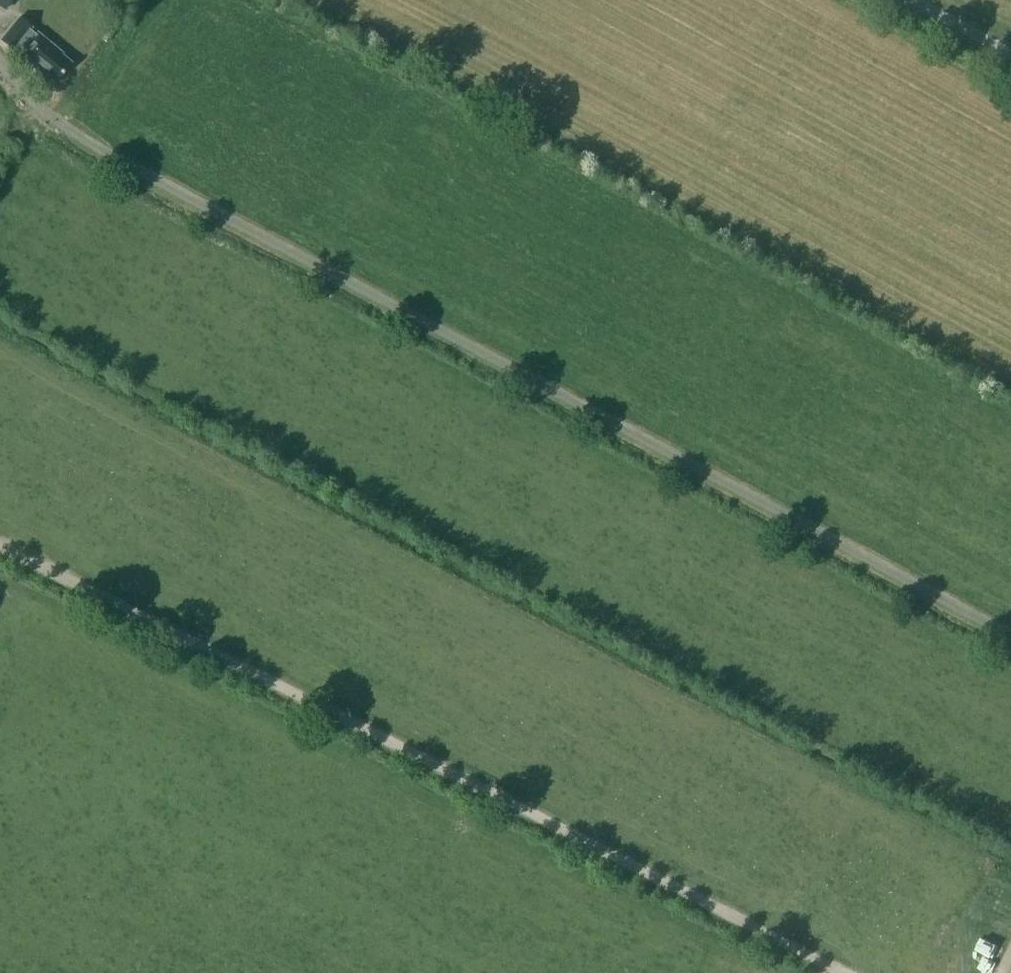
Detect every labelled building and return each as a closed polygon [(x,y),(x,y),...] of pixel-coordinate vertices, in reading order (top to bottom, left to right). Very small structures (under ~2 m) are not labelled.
[(5,9),(11,0),(0,0),(0,7),(5,9)] [(15,47),(30,30),(32,28),(19,18),(1,39),(13,50),(15,47)] [(57,80),(69,65),(60,57),(63,54),(38,33),(36,35),(30,30),(15,47),(21,52),(20,55),(47,78),(50,74),(57,80)]
